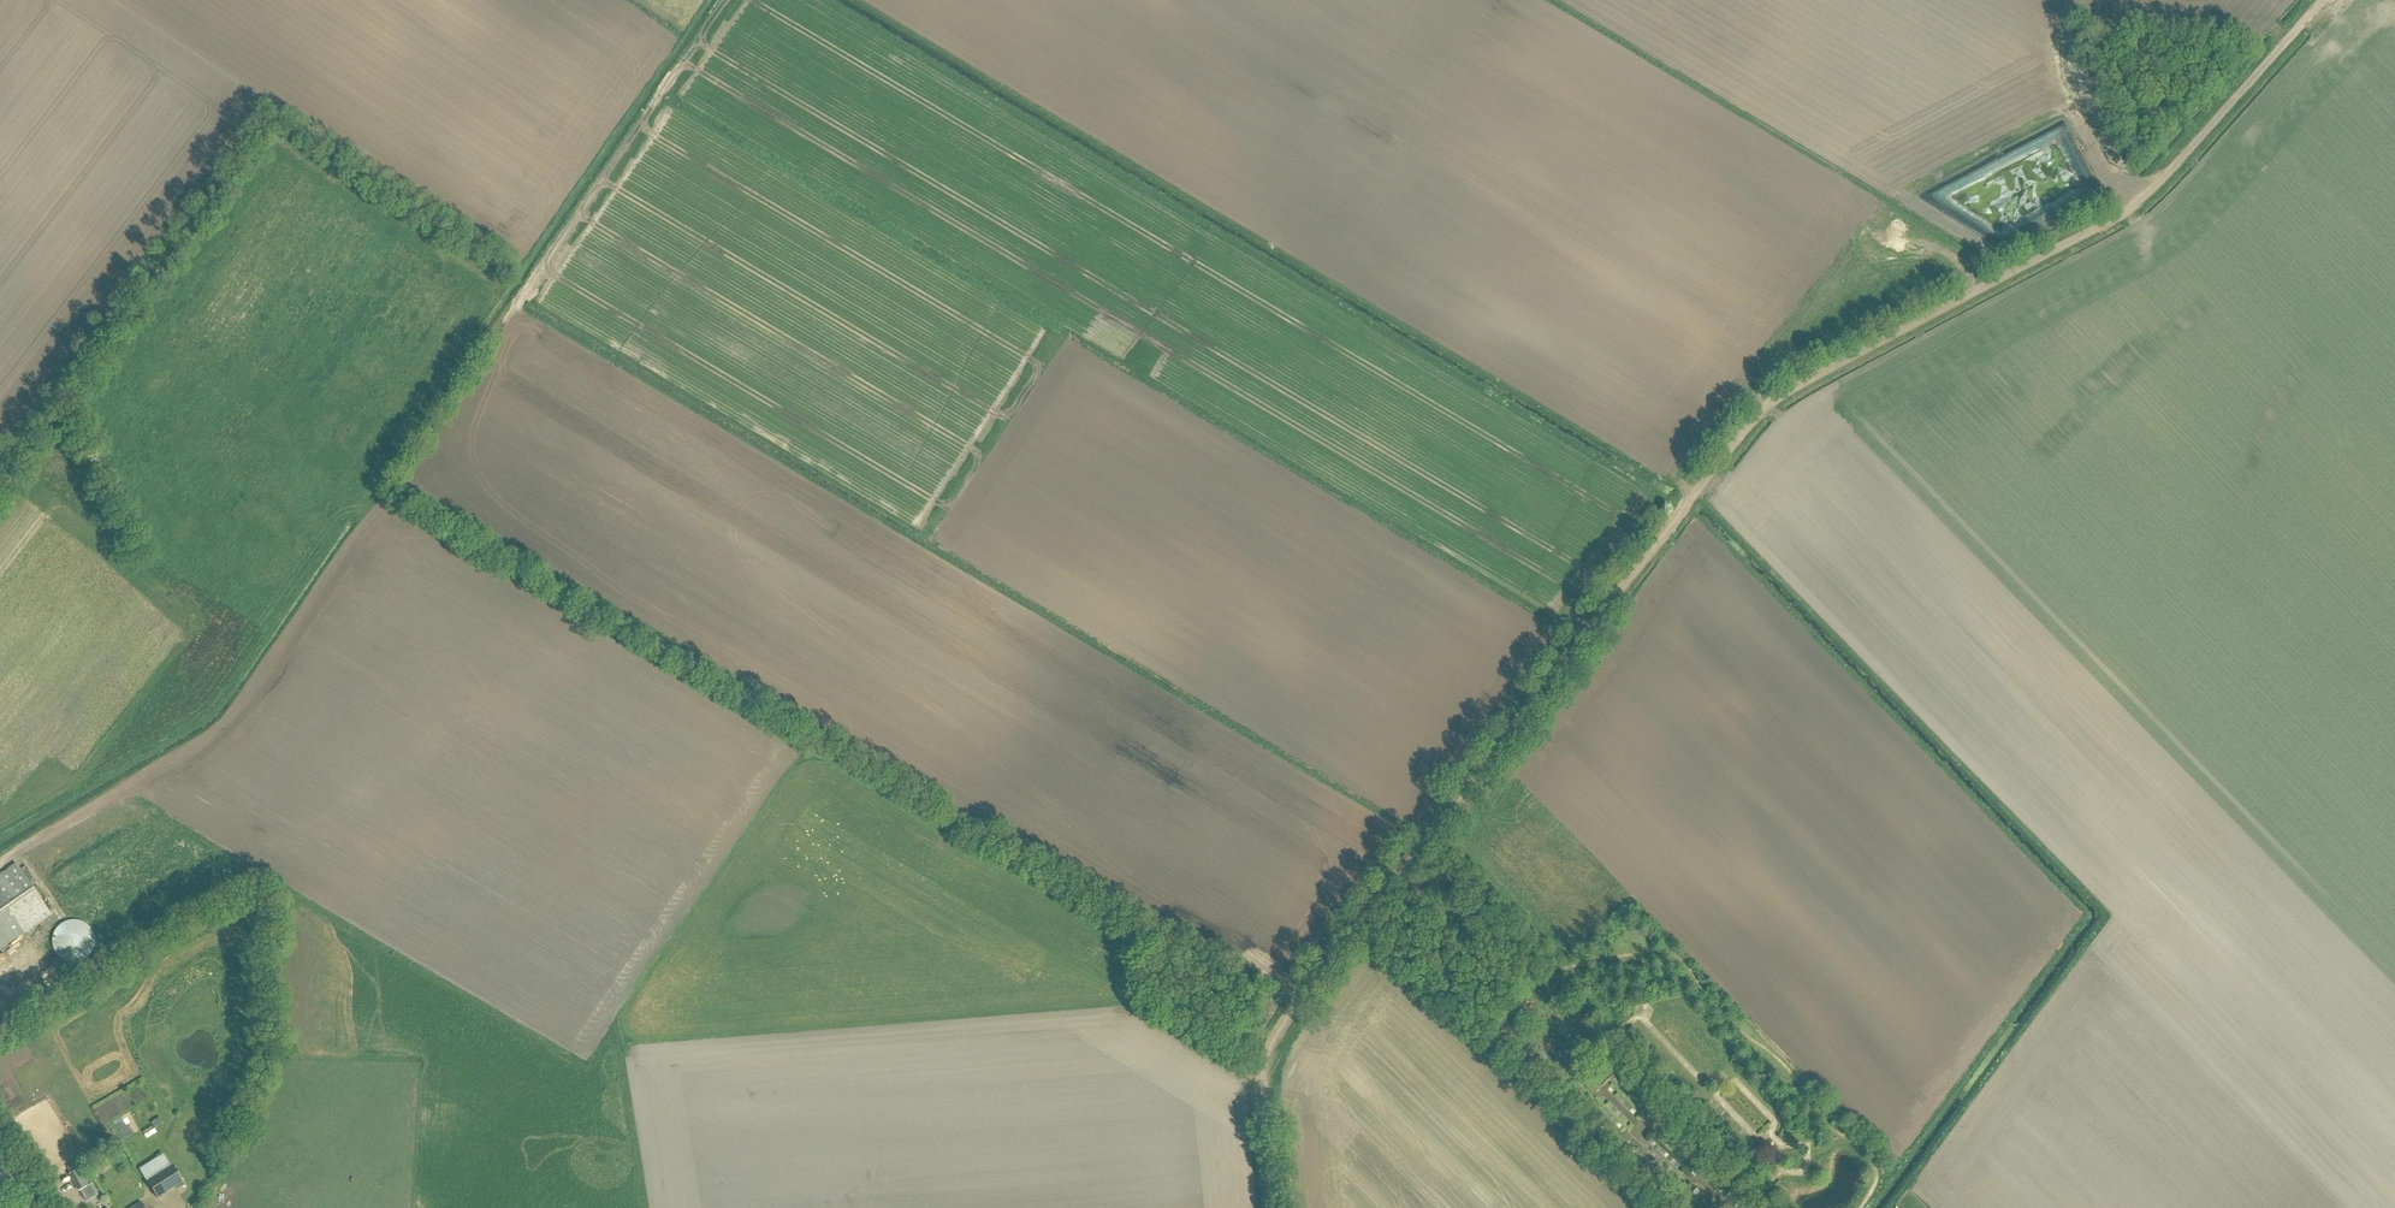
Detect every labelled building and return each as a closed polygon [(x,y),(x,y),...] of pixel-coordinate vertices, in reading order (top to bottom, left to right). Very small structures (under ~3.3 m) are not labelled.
[(1745,403),(1734,412),(1741,420),(1751,410),(1745,403)] [(51,916),(16,866),(0,877),(0,951),(51,916)] [(95,939),(90,929),(82,922),(71,921),(61,925),(54,934),(53,945),(57,955),(66,961),(76,963),(87,959),(93,950),(95,939)] [(142,1115),(130,1126),(132,1127),(122,1137),(128,1143),(136,1135),(134,1133),(147,1121),(142,1115)] [(71,1166),(67,1168),(70,1173),(78,1168),(76,1165),(75,1163),(71,1166)] [(158,1199),(184,1183),(173,1165),(147,1182),(158,1199)] [(69,1176),(78,1193),(90,1187),(80,1169),(69,1176)] [(56,1195),(68,1189),(58,1173),(47,1179),(56,1195)] [(2368,1207),(2376,1207),(2378,1206),(2367,1195),(2361,1200),(2368,1207)]
